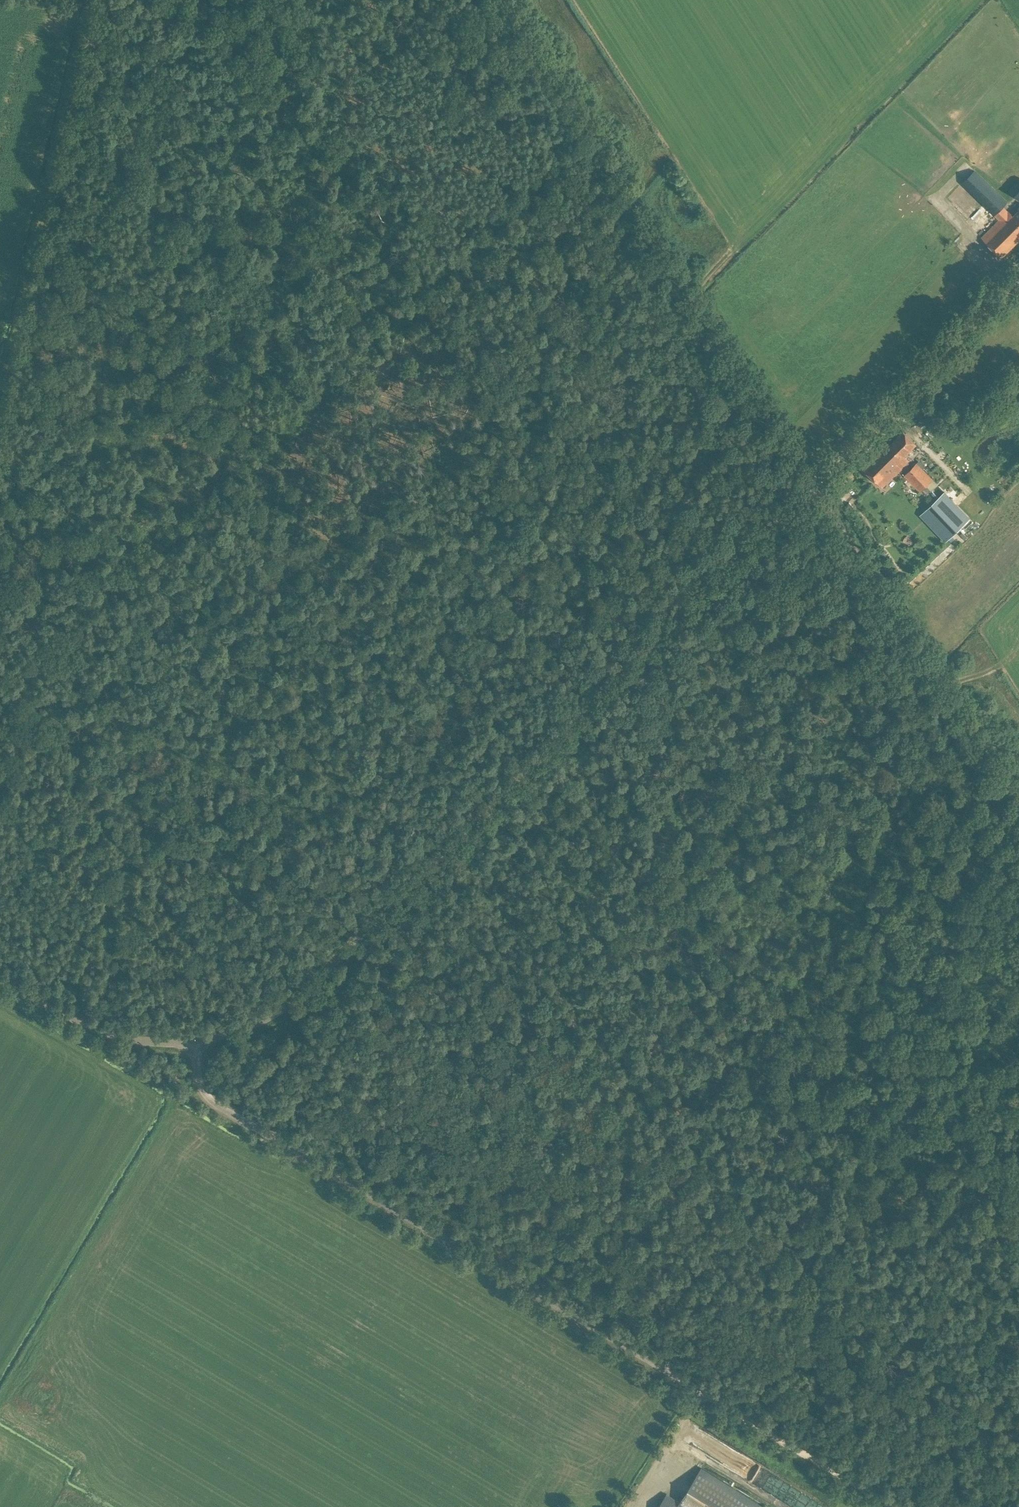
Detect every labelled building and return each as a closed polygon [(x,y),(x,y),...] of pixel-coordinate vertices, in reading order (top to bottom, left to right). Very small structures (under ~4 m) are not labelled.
[(1013,216),(1008,211),(1007,212),(1002,207),(1007,202),(975,170),(962,183),(1000,219),(982,237),(1002,257),(1018,239),(1018,210),(1013,216)] [(1018,199),(1018,180),(1009,190),(1018,199)] [(916,443),(910,438),(903,431),(890,444),(888,442),(863,467),(870,474),(883,487),(909,460),(904,455),(916,443)] [(922,489),(932,479),(917,462),(906,473),(922,489)] [(948,538),(970,518),(944,491),(923,512),(948,538)] [(701,1468),(680,1502),(667,1494),(658,1506),(764,1506),(701,1468)]
